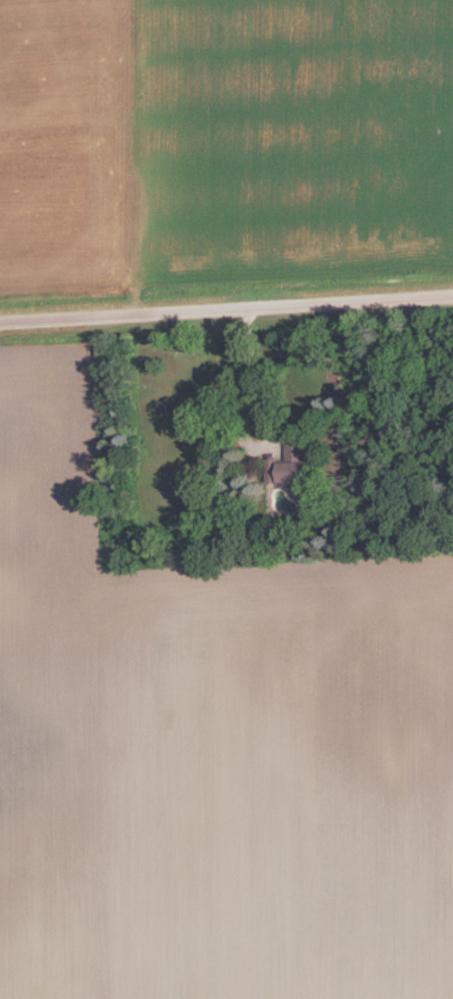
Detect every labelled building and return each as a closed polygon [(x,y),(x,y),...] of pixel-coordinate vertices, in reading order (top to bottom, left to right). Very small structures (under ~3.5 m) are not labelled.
[(267,459),(267,482),(309,483),(309,441),(286,441),(286,459),(267,459)]
